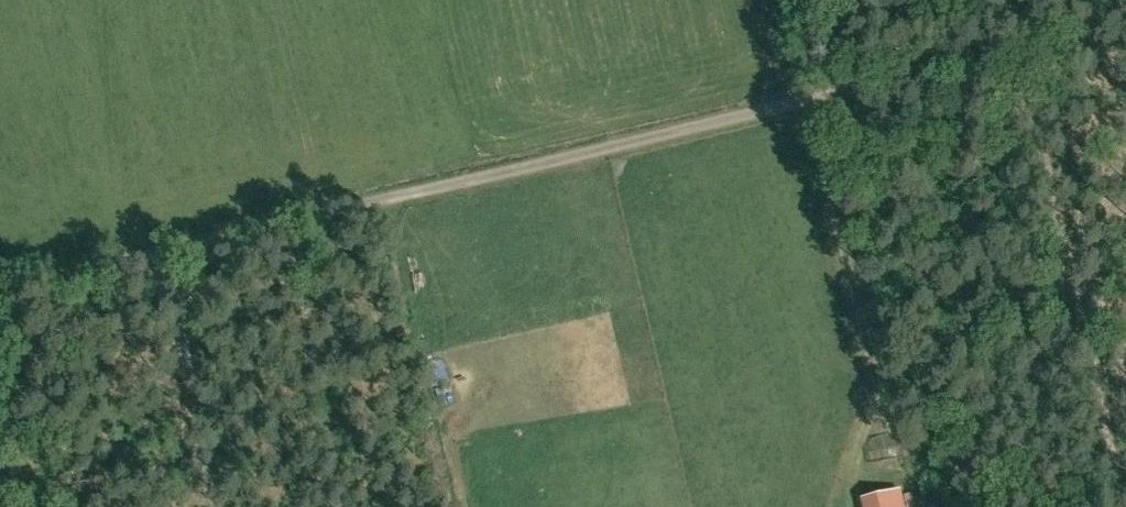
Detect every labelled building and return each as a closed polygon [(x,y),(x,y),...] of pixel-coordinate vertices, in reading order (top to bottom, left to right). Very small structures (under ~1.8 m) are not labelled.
[(899,490),(864,499),(866,506),(903,506),(899,490)]
